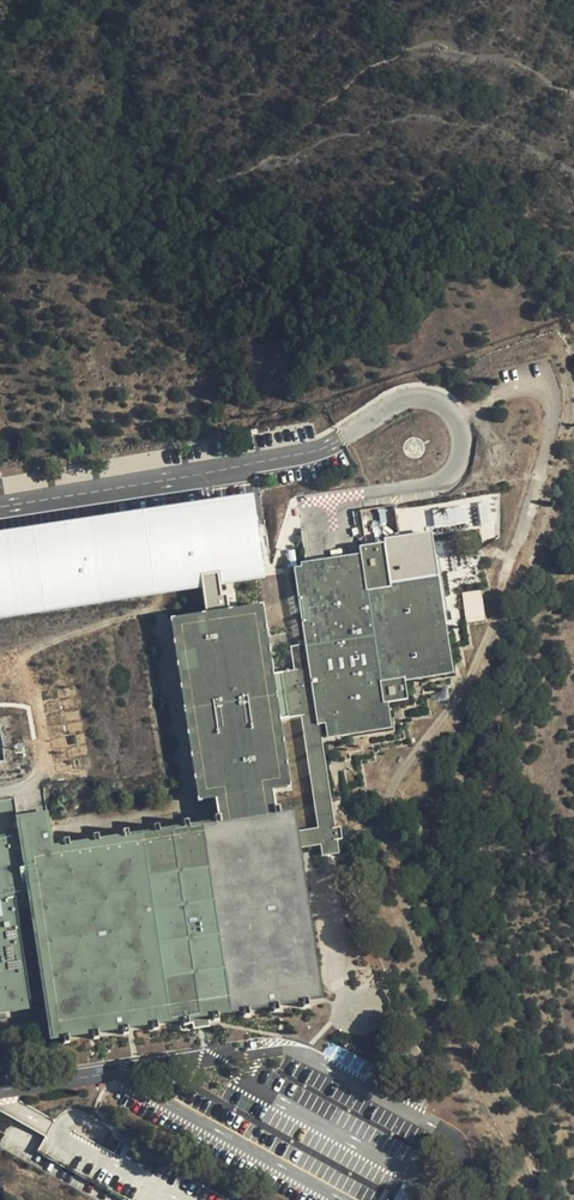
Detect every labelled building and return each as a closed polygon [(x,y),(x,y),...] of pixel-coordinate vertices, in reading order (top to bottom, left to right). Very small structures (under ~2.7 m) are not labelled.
[(201,582),(217,579),(261,572),(250,498),(0,538),(0,611),(201,582)] [(398,533),(429,530),(428,525),(446,524),(445,506),(396,510),(398,533)] [(305,645),(316,724),(320,723),(325,722),(327,739),(390,730),(386,704),(406,701),(403,683),(452,676),(445,629),(430,532),(399,537),(380,540),(381,544),(357,548),(358,555),(298,564),(299,568),(293,569),(305,645)] [(217,579),(201,582),(205,612),(228,609),(227,603),(225,594),(220,595),(217,579)] [(461,592),(467,623),(486,619),(480,589),(461,592)] [(216,797),(219,820),(276,811),(272,788),(289,786),(279,721),(278,719),(271,673),(260,604),(228,609),(205,612),(172,617),(198,800),(216,797)] [(317,828),(298,831),(300,848),(320,845),(322,856),(328,855),(338,854),(336,839),(341,839),(339,827),(335,828),(320,723),(316,724),(305,645),(298,646),(290,647),(294,670),(271,673),(278,719),(301,716),(317,828)] [(44,1007),(16,814),(13,802),(0,803),(0,1013),(44,1007)] [(298,831),(294,809),(276,811),(219,820),(51,844),(46,810),(16,814),(44,1007),(49,1038),(200,1016),(322,998),(300,848),(298,831)] [(59,1112),(45,1136),(14,1120),(0,1143),(0,1148),(99,1199),(226,1199),(119,1143),(113,1131),(77,1110),(59,1112)] [(403,1181),(392,1199),(409,1199),(416,1188),(403,1181)]
